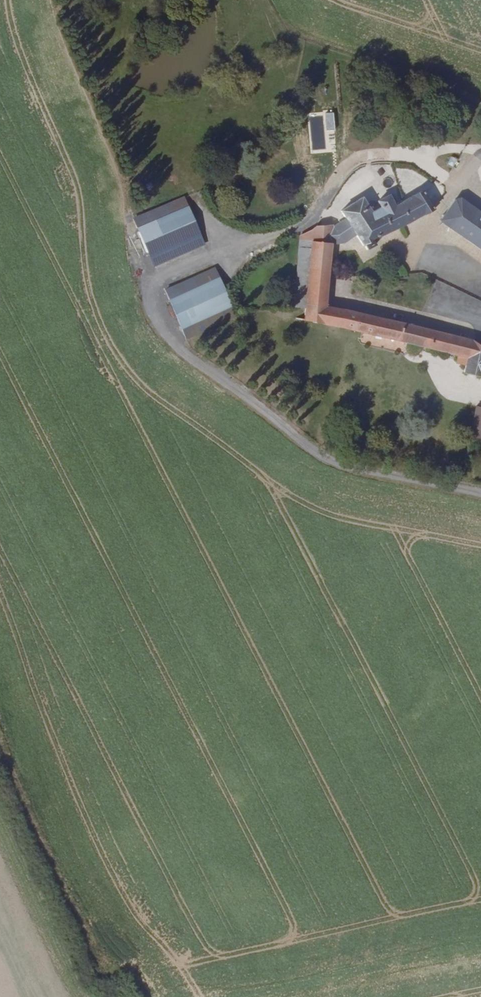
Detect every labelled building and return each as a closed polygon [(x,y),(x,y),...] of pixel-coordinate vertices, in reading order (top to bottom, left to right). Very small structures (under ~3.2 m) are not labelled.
[(390,118),(392,119),(394,119),(396,118),(397,117),(398,115),(399,114),(398,112),(398,110),(397,109),(395,108),(393,107),(392,107),(390,108),(389,109),(388,110),(387,112),(387,114),(388,116),(389,117),(390,118)] [(401,186),(404,193),(413,189),(410,182),(401,186)] [(392,207),(401,225),(434,211),(433,210),(441,197),(436,191),(425,198),(420,191),(394,206),(392,207)] [(152,263),(200,240),(178,193),(130,214),(152,263)] [(457,195),(440,220),(470,242),(480,227),(480,212),(457,195)] [(334,224),(339,243),(356,236),(365,250),(375,244),(373,240),(401,225),(392,207),(394,206),(388,196),(376,203),(379,206),(370,212),(362,199),(340,211),(344,218),(334,224)] [(306,271),(329,273),(331,244),(339,243),(334,224),(314,226),(310,232),(306,271)] [(480,249),(480,248),(480,227),(470,242),(480,249)] [(304,307),(306,271),(310,232),(299,236),(292,306),(304,307)] [(419,268),(426,270),(430,256),(434,257),(436,248),(424,245),(419,268)] [(184,337),(233,315),(212,267),(163,288),(184,337)] [(306,271),(304,307),(302,321),(340,329),(345,311),(325,307),(329,273),(306,271)] [(134,273),(124,274),(125,291),(136,290),(134,273)] [(349,331),(417,345),(421,329),(345,311),(340,329),(349,331)] [(417,345),(453,353),(460,355),(461,365),(470,365),(471,374),(480,372),(480,351),(480,350),(471,341),(421,329),(417,345)] [(480,441),(480,408),(474,406),(467,438),(480,441)]
